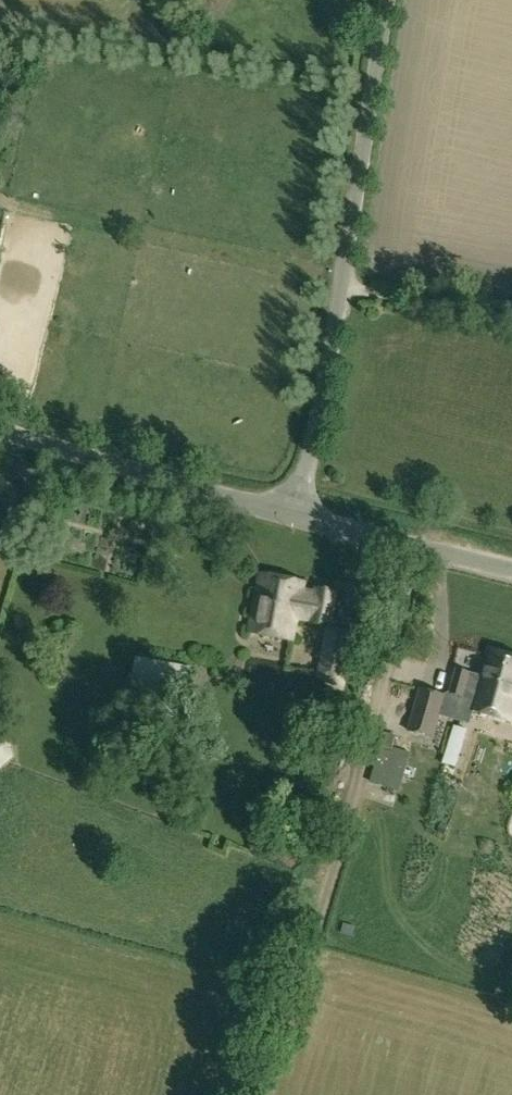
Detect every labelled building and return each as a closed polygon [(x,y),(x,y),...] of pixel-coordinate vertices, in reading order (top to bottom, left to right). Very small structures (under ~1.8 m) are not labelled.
[(260,576),(249,631),(293,639),(297,618),(330,624),(336,593),(317,589),(316,597),(302,594),(304,584),(260,576)] [(356,632),(327,627),(317,678),(343,691),(356,632)] [(254,635),(252,649),(272,653),(274,638),(254,635)] [(441,715),(469,722),(472,710),(511,720),(511,658),(489,652),(484,669),(481,668),(479,676),(471,674),(456,670),(450,693),(446,695),(441,715)] [(130,693),(182,702),(189,666),(137,658),(130,693)] [(434,739),(446,695),(420,688),(407,731),(434,739)] [(13,758),(8,730),(0,728),(0,769),(13,758)] [(381,747),(392,750),(396,736),(385,733),(381,747)]
